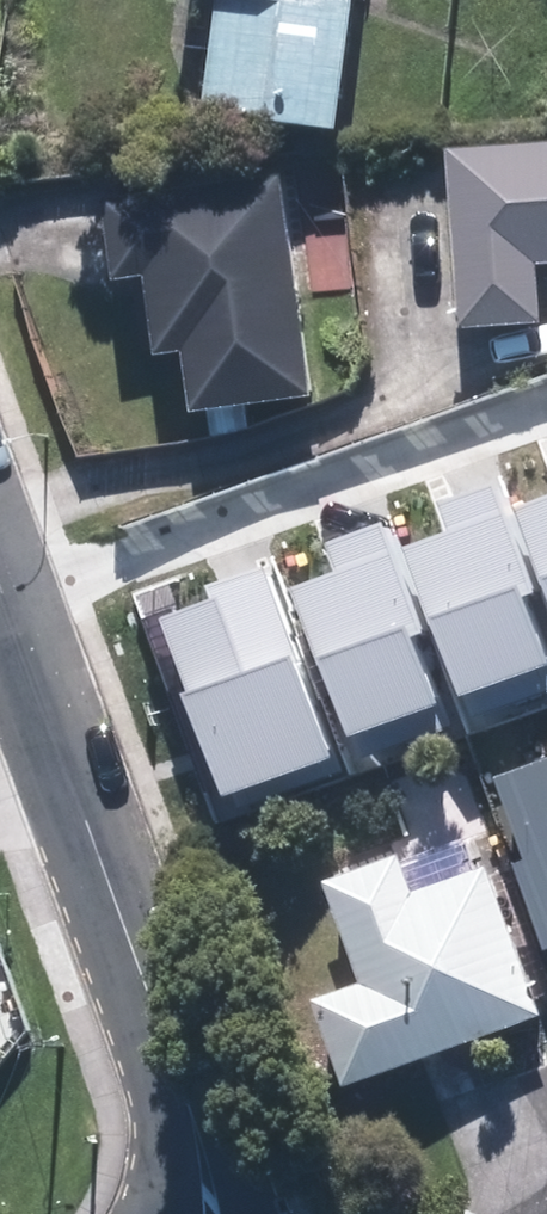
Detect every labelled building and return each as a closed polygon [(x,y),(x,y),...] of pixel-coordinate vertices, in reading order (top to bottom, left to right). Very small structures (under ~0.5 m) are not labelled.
[(164,1),(210,6),(196,124),(337,140),(353,0),(164,0),(164,1)] [(536,336),(531,272),(546,271),(546,150),(439,158),(453,342),(536,336)] [(98,245),(105,297),(132,293),(143,371),(174,367),(181,421),(304,405),(274,184),(93,208),(98,245)] [(393,568),(453,733),(546,699),(546,693),(480,510),(428,528),(437,553),(393,568)] [(505,530),(546,645),(546,515),(505,530)] [(329,593),(285,608),(345,773),(441,738),(372,549),(320,568),(329,593)] [(175,718),(213,820),(327,777),(256,585),(193,608),(198,623),(157,638),(185,715),(175,718)] [(504,870),(542,960),(546,958),(546,770),(486,795),(516,866),(504,870)] [(350,990),(301,1007),(331,1092),(532,1022),(469,842),(317,896),(350,990)]
